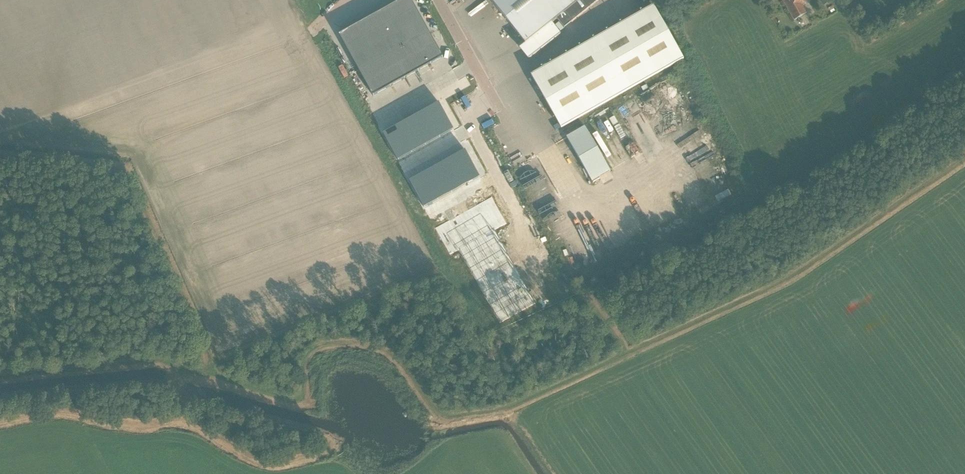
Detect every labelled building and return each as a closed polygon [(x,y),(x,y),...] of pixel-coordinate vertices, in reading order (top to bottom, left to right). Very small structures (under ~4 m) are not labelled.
[(338,35),(372,96),(443,57),(411,0),(401,0),(338,35)] [(525,44),(519,49),(528,59),(559,34),(551,24),(557,19),(564,28),(599,0),(490,0),(525,44)] [(794,20),(806,13),(802,5),(804,4),(803,2),(807,0),(783,0),(794,20)] [(531,76),(562,129),(684,59),(654,6),(531,76)] [(439,102),(383,134),(397,160),(453,129),(439,102)] [(630,104),(625,106),(630,116),(635,114),(630,104)] [(567,137),(593,183),(594,183),(593,182),(600,178),(599,177),(610,171),(610,170),(585,127),(567,137)] [(611,131),(607,133),(620,157),(624,155),(611,131)] [(634,141),(629,144),(635,155),(640,153),(634,141)] [(465,150),(409,181),(424,207),(480,176),(465,150)] [(491,197),(435,228),(450,254),(506,223),(491,197)] [(494,230),(459,249),(500,323),(535,303),(494,230)]
